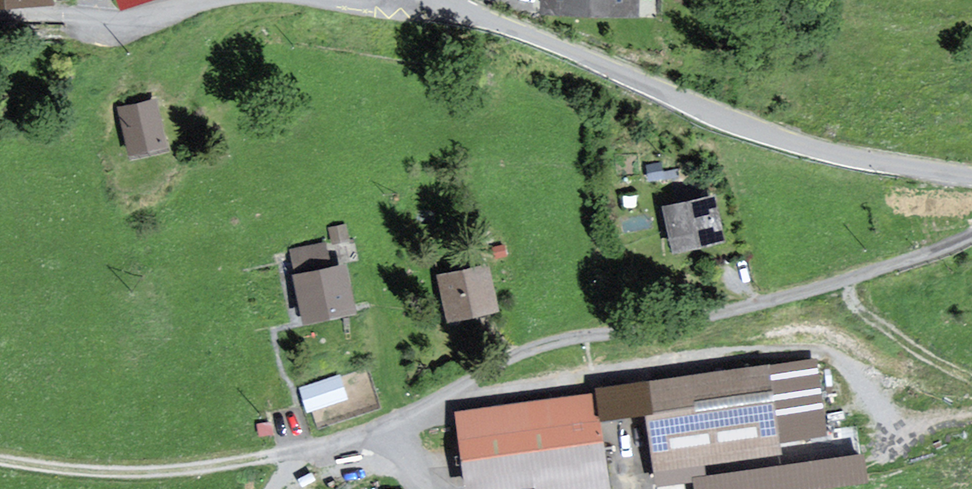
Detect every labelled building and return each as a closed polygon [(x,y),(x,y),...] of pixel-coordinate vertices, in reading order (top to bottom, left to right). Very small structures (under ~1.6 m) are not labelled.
[(542,10),(636,14),(636,0),(542,0),(542,10)] [(154,101),(120,110),(132,154),(166,144),(154,101)] [(712,198),(665,207),(674,248),(721,238),(712,198)] [(299,274),(294,276),(305,319),(351,308),(341,267),(329,270),(323,245),(294,252),(299,274)] [(485,267),(440,277),(450,318),(494,308),(485,267)] [(823,434),(814,361),(601,387),(605,419),(649,413),(658,482),(705,476),(704,461),(780,452),(779,440),(823,434)] [(344,398),(338,377),(302,388),(309,409),(344,398)] [(592,396),(459,415),(470,488),(537,479),(539,488),(606,488),(592,396)]
